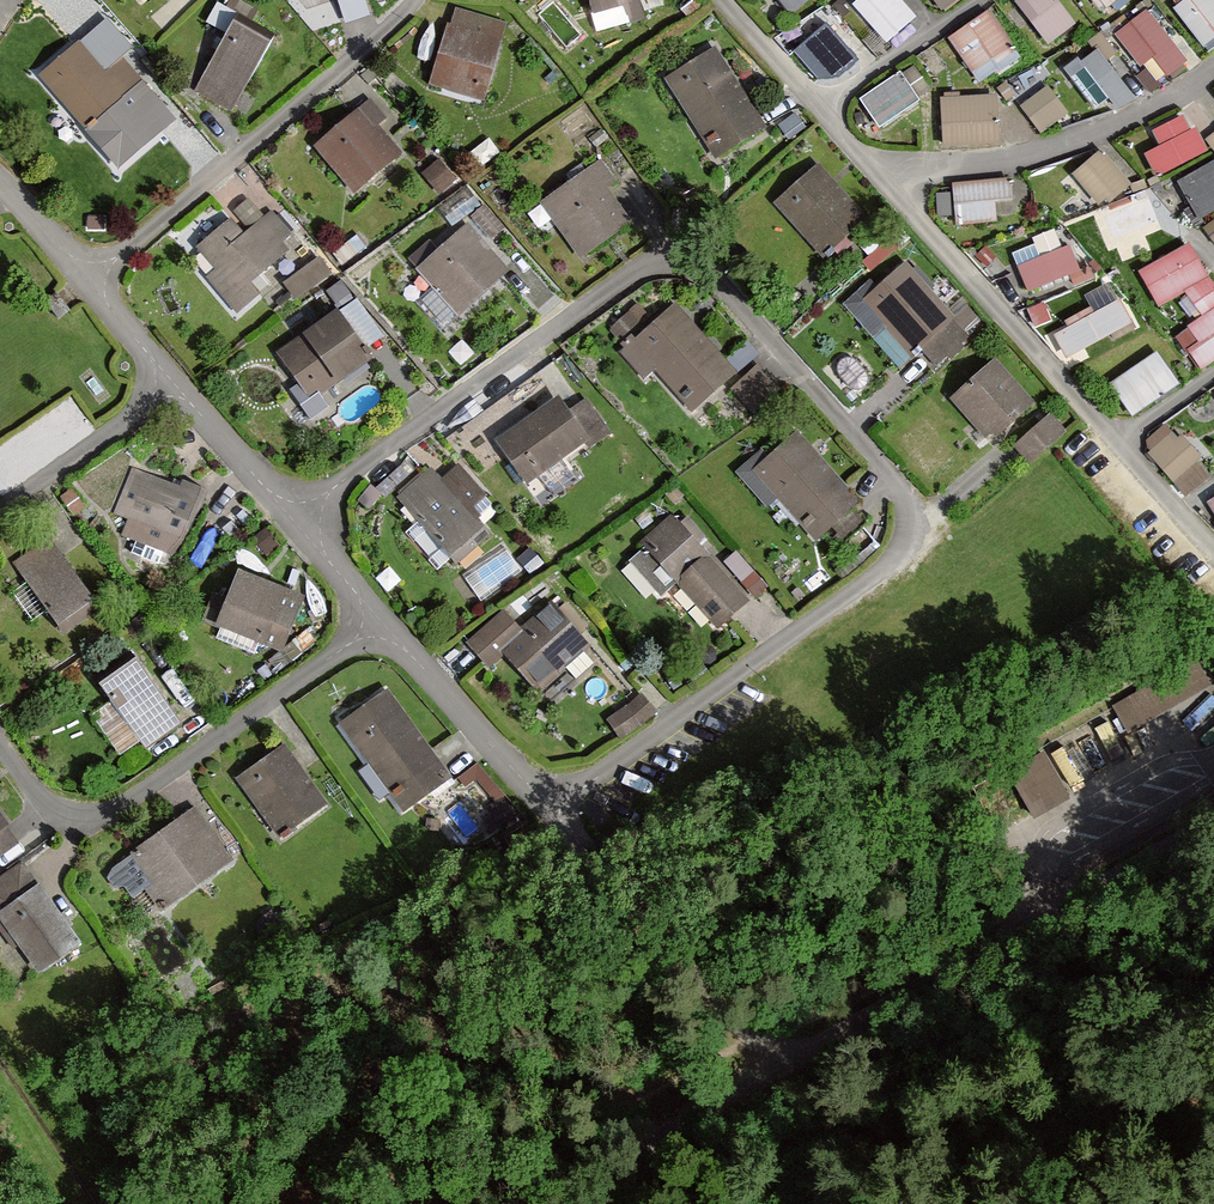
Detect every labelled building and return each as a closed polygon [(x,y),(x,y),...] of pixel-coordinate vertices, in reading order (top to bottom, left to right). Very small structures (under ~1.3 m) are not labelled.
[(596,36),(645,22),(639,0),(586,0),(596,36)] [(808,0),(778,0),(792,17),(809,2),(808,0)] [(850,6),(886,46),(916,19),(899,0),(857,0),(850,6)] [(937,13),(953,0),(926,0),(937,13)] [(1052,0),(1015,0),(1010,4),(1046,46),(1072,24),(1052,0)] [(1097,11),(1110,0),(1087,0),(1097,11)] [(1210,0),(1183,0),(1169,12),(1203,53),(1213,44),(1213,5),(1210,0)] [(507,25),(454,10),(432,88),(485,103),(507,25)] [(1180,59),(1140,13),(1114,35),(1154,81),(1180,59)] [(983,14),(947,40),(972,75),(1008,49),(983,14)] [(859,60),(826,23),(793,51),(818,79),(839,78),(859,60)] [(271,46),(234,24),(192,94),(230,116),(271,46)] [(159,129),(76,38),(30,80),(113,170),(159,129)] [(759,125),(711,48),(660,80),(708,157),(759,125)] [(1127,90),(1092,49),(1063,74),(1097,115),(1127,90)] [(901,71),(857,99),(878,131),(921,103),(901,71)] [(1065,115),(1044,85),(1013,107),(1034,137),(1065,115)] [(993,96),(935,100),(938,148),(996,144),(993,96)] [(398,153),(357,104),(309,145),(350,194),(398,153)] [(1181,112),(1147,130),(1156,148),(1142,156),(1155,180),(1203,154),(1181,112)] [(1126,184),(1097,152),(1071,176),(1100,208),(1126,184)] [(1179,179),(1196,209),(1213,199),(1213,160),(1179,179)] [(862,216),(811,162),(768,202),(819,256),(862,216)] [(629,216),(588,164),(540,202),(581,254),(629,216)] [(1004,178),(948,183),(952,227),(1008,222),(1004,178)] [(240,234),(231,222),(192,254),(240,312),(269,288),(256,272),(296,239),(271,209),(240,234)] [(502,270),(461,224),(413,266),(454,312),(502,270)] [(1066,245),(1014,266),(1025,293),(1077,273),(1066,245)] [(1189,246),(1138,274),(1160,309),(1183,294),(1202,319),(1176,339),(1200,373),(1213,363),(1213,283),(1189,246)] [(332,276),(315,256),(281,283),(298,304),(332,276)] [(966,333),(898,262),(859,299),(927,370),(966,333)] [(1113,295),(1049,331),(1063,358),(1128,322),(1113,295)] [(732,367),(671,300),(625,342),(687,409),(732,367)] [(367,358),(328,309),(271,355),(309,403),(367,358)] [(1180,386),(1158,353),(1111,385),(1133,418),(1180,386)] [(1032,403),(996,363),(957,398),(987,432),(991,429),(996,434),(1032,403)] [(0,437),(0,473),(4,479),(93,431),(74,397),(0,437)] [(584,440),(551,398),(491,444),(524,486),(584,440)] [(1063,432),(1050,417),(1017,446),(1031,461),(1063,432)] [(1212,470),(1168,426),(1143,450),(1187,495),(1212,470)] [(856,499),(790,430),(748,470),(814,539),(856,499)] [(431,466),(392,495),(442,560),(480,531),(431,466)] [(198,494),(130,467),(106,529),(174,556),(198,494)] [(1203,505),(1213,520),(1213,497),(1203,505)] [(706,634),(746,598),(690,535),(650,570),(706,634)] [(44,536),(8,561),(60,634),(95,609),(44,536)] [(738,545),(725,556),(756,590),(769,578),(738,545)] [(297,592),(230,566),(208,622),(275,648),(297,592)] [(590,653),(552,609),(520,636),(500,653),(538,697),(590,653)] [(499,611),(460,645),(481,670),(500,653),(520,636),(499,611)] [(182,723),(127,651),(89,680),(144,752),(182,723)] [(1129,725),(1192,692),(1177,665),(1115,697),(1129,725)] [(625,733),(660,706),(644,686),(609,713),(625,733)] [(383,687),(335,723),(400,812),(449,776),(383,687)] [(278,742),(230,776),(274,836),(322,802),(278,742)] [(189,807),(132,850),(171,902),(229,858),(189,807)] [(0,874),(0,926),(37,975),(82,942),(20,859),(0,874)]
